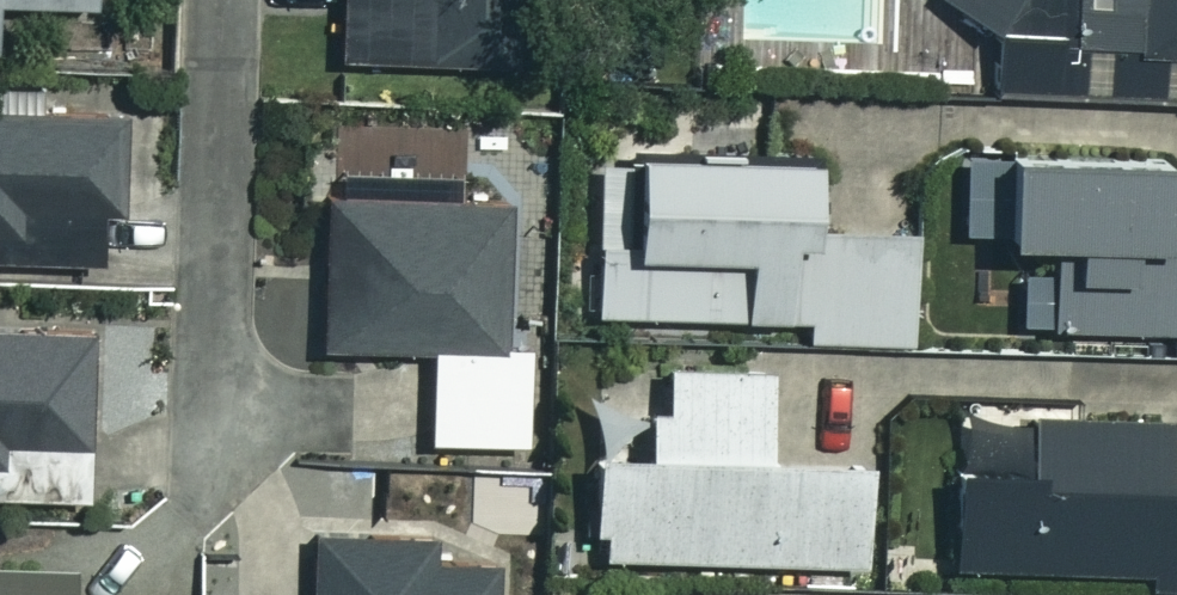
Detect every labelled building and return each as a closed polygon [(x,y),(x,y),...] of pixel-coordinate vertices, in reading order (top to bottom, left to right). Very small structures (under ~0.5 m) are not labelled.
[(332,63),(468,64),(469,0),(333,0),(332,63)] [(936,1),(1007,42),(997,83),(1176,88),(1176,0),(936,0),(936,1)] [(0,116),(0,239),(15,240),(14,258),(85,261),(86,225),(110,225),(114,121),(0,116)] [(800,162),(619,160),(618,246),(591,246),(590,318),(800,320),(800,341),(905,343),(907,234),(799,233),(800,162)] [(992,162),(990,245),(1043,246),(1041,330),(1165,332),(1165,350),(1176,350),(1176,247),(1148,247),(1150,166),(992,162)] [(445,175),(315,176),(316,352),(420,351),(421,444),(514,444),(514,355),(496,355),(495,209),(445,209),(445,175)] [(0,335),(0,499),(79,501),(82,336),(0,335)] [(774,372),(639,370),(638,459),(585,458),(583,560),(866,565),(868,466),(773,464),(774,372)] [(949,420),(947,580),(1176,584),(1176,494),(1158,494),(1159,423),(949,420)] [(306,537),(305,594),(493,594),(494,566),(439,565),(439,538),(306,537)] [(0,572),(0,594),(59,594),(60,573),(0,572)]
